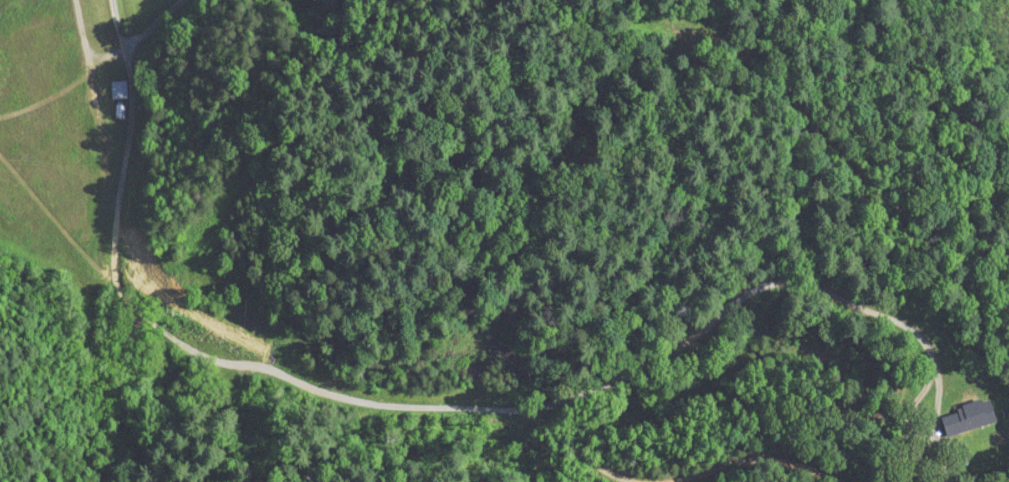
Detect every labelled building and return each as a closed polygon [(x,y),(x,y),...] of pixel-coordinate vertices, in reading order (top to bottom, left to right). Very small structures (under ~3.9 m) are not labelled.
[(125,80),(109,80),(109,98),(125,98),(125,80)] [(936,412),(943,436),(989,422),(982,398),(936,412)]
